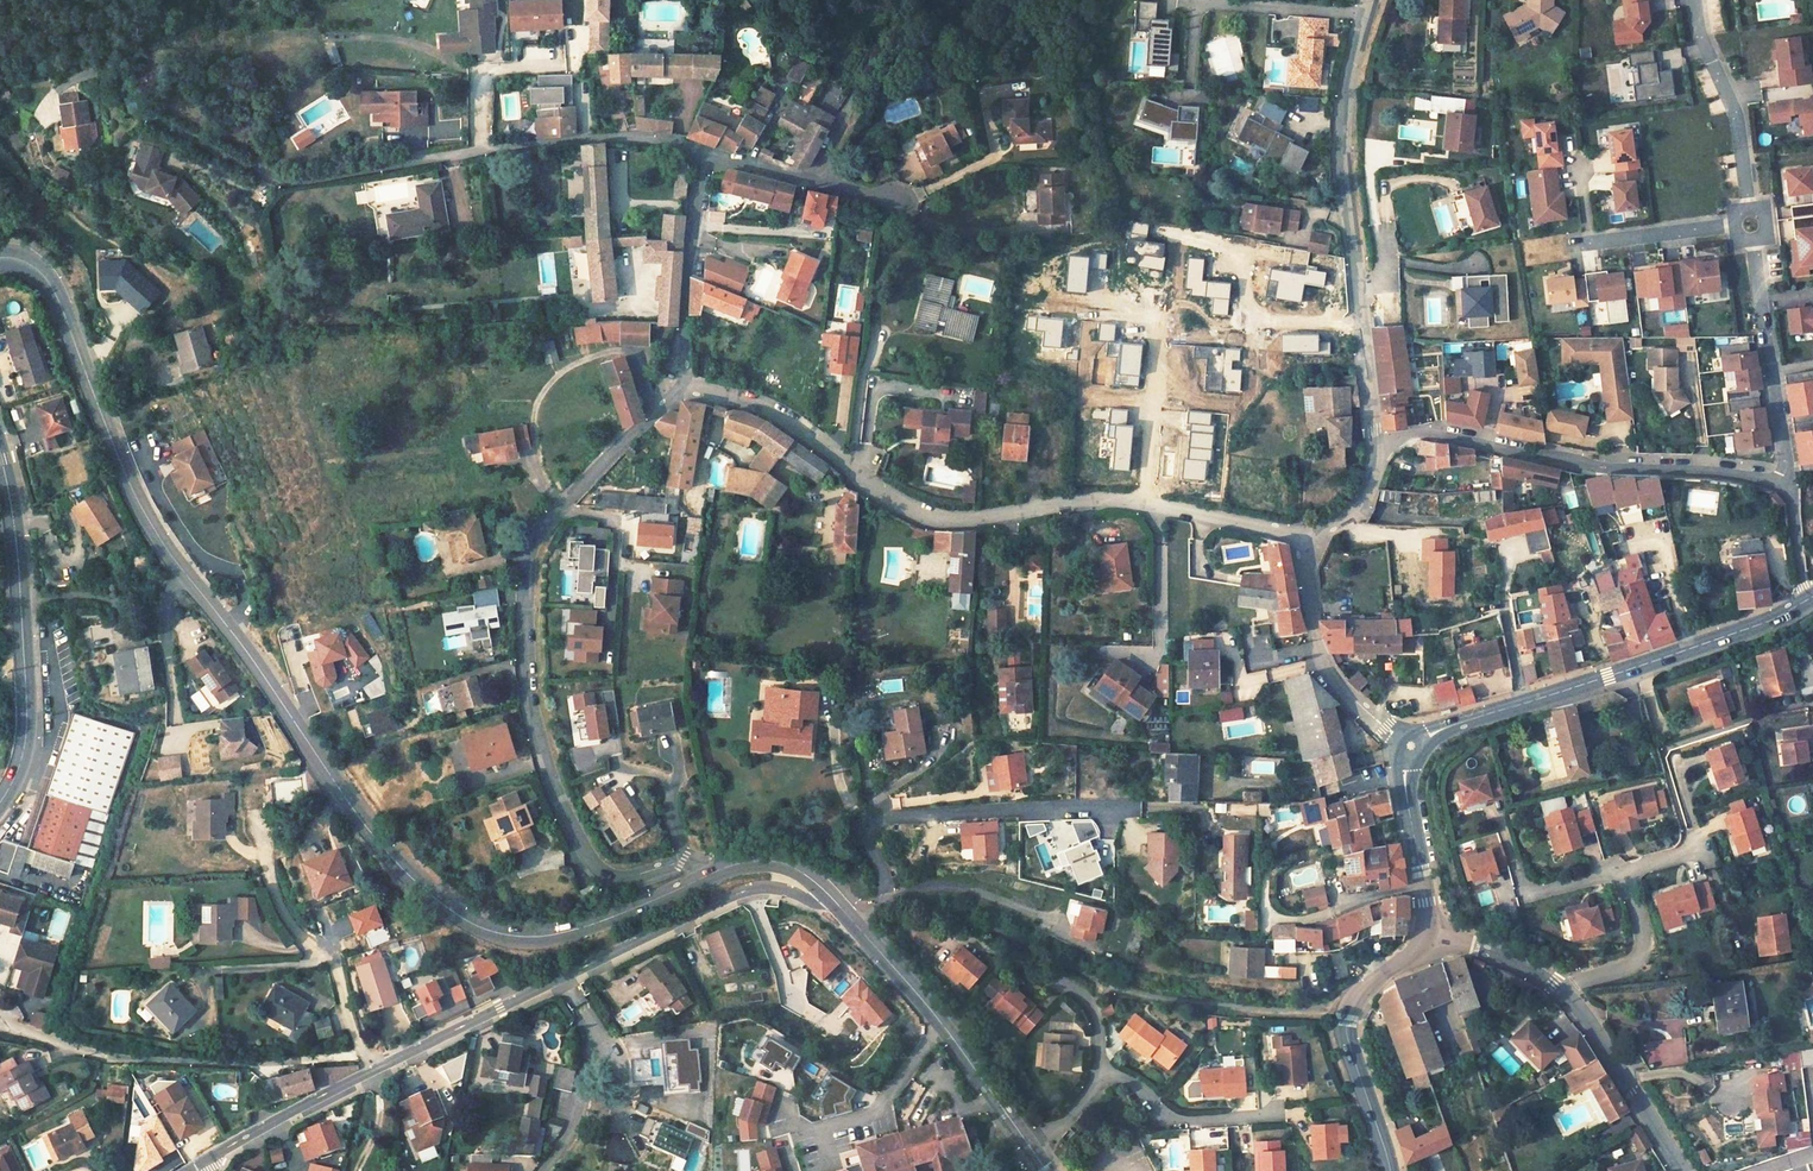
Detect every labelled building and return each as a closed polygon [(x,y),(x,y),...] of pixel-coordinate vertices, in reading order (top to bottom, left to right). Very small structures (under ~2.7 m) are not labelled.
[(472,10),(461,11),(462,34),(441,36),(442,51),(470,49),(471,51),(494,51),(493,33),(494,33),(492,9),(496,9),(495,0),(471,0),(472,10)] [(508,1),(510,25),(519,24),(520,28),(536,27),(533,0),(523,0),(508,1)] [(536,27),(552,25),(552,22),(561,21),(559,0),(533,0),(536,27)] [(1156,2),(1135,0),(1133,29),(1148,30),(1145,63),(1164,65),(1163,71),(1177,72),(1178,53),(1169,53),(1171,27),(1167,27),(1167,19),(1155,18),(1156,2)] [(1439,16),(1445,16),(1443,42),(1463,44),(1465,0),(1440,0),(1439,16)] [(1528,3),(1504,16),(1517,41),(1528,36),(1526,31),(1539,25),(1551,32),(1563,12),(1552,5),(1552,0),(1528,0),(1528,3)] [(1624,4),(1628,4),(1629,15),(1626,20),(1614,21),(1617,43),(1630,41),(1629,33),(1641,32),(1648,20),(1647,11),(1650,10),(1648,0),(1623,0),(1624,4)] [(1758,10),(1758,18),(1792,18),(1792,10),(1758,10)] [(1791,22),(1803,20),(1802,12),(1790,13),(1791,22)] [(1328,18),(1300,16),(1298,38),(1300,38),(1299,55),(1302,55),(1301,61),(1295,60),(1294,84),(1318,86),(1321,44),(1321,40),(1326,40),(1328,18)] [(751,27),(726,25),(725,34),(750,36),(751,27)] [(1642,40),(1641,32),(1629,33),(1630,41),(1642,40)] [(1807,49),(1805,35),(1798,36),(1800,50),(1807,49)] [(1798,36),(1775,39),(1776,50),(1777,58),(1781,87),(1811,83),(1808,65),(1801,65),(1800,50),(1798,36)] [(327,48),(331,65),(341,62),(337,45),(327,48)] [(1582,56),(1592,56),(1593,47),(1582,47),(1582,56)] [(1653,50),(1628,53),(1630,66),(1637,65),(1639,84),(1633,85),(1635,100),(1674,95),(1671,69),(1661,71),(1657,71),(1656,62),(1654,62),(1653,50)] [(694,76),(695,55),(631,53),(631,54),(632,75),(694,76)] [(630,81),(628,54),(609,54),(611,81),(630,81)] [(719,68),(719,55),(695,55),(694,76),(714,79),(719,68)] [(931,84),(929,78),(915,83),(916,88),(923,86),(923,87),(931,84)] [(802,80),(790,101),(807,110),(819,88),(802,80)] [(633,98),(633,81),(621,82),(622,99),(633,98)] [(745,114),(742,120),(703,103),(688,135),(714,145),(718,140),(734,151),(742,138),(752,144),(764,125),(759,122),(766,109),(760,106),(763,101),(768,103),(774,93),(761,86),(745,114)] [(415,91),(373,92),(373,121),(382,121),(390,121),(390,127),(426,127),(426,103),(415,103),(415,91)] [(644,118),(644,95),(634,94),(636,121),(644,121),(644,118)] [(1810,95),(1811,99),(1793,101),(1793,100),(1768,104),(1770,121),(1789,119),(1788,113),(1798,112),(1799,123),(1802,123),(1804,133),(1812,132),(1812,95),(1810,95)] [(1317,97),(1298,96),(1297,111),(1316,112),(1317,97)] [(1467,100),(1433,96),(1431,112),(1450,114),(1449,124),(1453,125),(1451,142),(1472,144),(1475,116),(1465,115),(1467,100)] [(1027,123),(1027,114),(1026,98),(1002,99),(1003,125),(1011,124),(1012,134),(1014,134),(1014,142),(1046,140),(1045,122),(1027,123)] [(68,133),(74,143),(75,143),(76,143),(81,151),(89,146),(93,148),(100,144),(101,134),(97,127),(91,127),(87,121),(91,118),(80,99),(58,113),(70,132),(68,133)] [(1162,104),(1152,100),(1145,120),(1160,126),(1161,124),(1171,128),(1170,140),(1196,141),(1198,106),(1177,105),(1177,110),(1161,104),(1162,104)] [(1279,122),(1285,110),(1265,101),(1259,113),(1273,119),(1279,122)] [(574,115),(575,105),(537,109),(545,137),(575,134),(575,128),(576,128),(576,115),(574,115)] [(800,113),(787,106),(779,119),(793,127),(800,113)] [(809,165),(834,120),(813,109),(808,118),(813,120),(806,134),(794,157),(790,165),(802,169),(809,165)] [(808,118),(800,113),(793,127),(806,134),(813,120),(808,118)] [(670,133),(671,123),(644,118),(644,121),(636,121),(637,128),(670,133)] [(1299,170),(1310,148),(1275,132),(1268,128),(1247,118),(1241,131),(1245,133),(1242,141),(1251,146),(1253,140),(1267,147),(1264,152),(1299,170)] [(1275,132),(1279,122),(1273,119),(1268,128),(1275,132)] [(1535,123),(1534,119),(1522,120),(1523,136),(1536,135),(1540,168),(1555,167),(1563,166),(1561,149),(1557,150),(1556,135),(1554,121),(1535,123)] [(1453,125),(1449,124),(1446,147),(1471,150),(1472,144),(1451,142),(1453,125)] [(937,161),(952,154),(947,145),(960,140),(952,125),(940,131),(941,132),(918,143),(921,150),(914,154),(928,180),(943,173),(937,161)] [(310,126),(293,136),(300,148),(317,139),(310,126)] [(940,131),(938,126),(915,137),(918,143),(941,132),(940,131)] [(1634,157),(1630,129),(1609,132),(1612,160),(1616,160),(1617,170),(1636,168),(1639,168),(1637,157),(1634,157)] [(1242,141),(1245,133),(1241,131),(1236,139),(1242,141)] [(734,151),(718,140),(714,145),(733,153),(734,151)] [(1264,152),(1267,147),(1253,140),(1251,146),(1264,152)] [(608,206),(605,142),(583,145),(587,207),(608,206)] [(1155,160),(1176,162),(1177,147),(1156,146),(1155,160)] [(142,197),(170,205),(185,220),(201,204),(178,182),(177,182),(175,184),(168,182),(160,179),(161,176),(157,175),(162,157),(141,151),(133,180),(140,182),(138,189),(142,197)] [(678,152),(677,161),(687,162),(678,152)] [(794,157),(787,154),(782,163),(790,165),(794,157)] [(1812,191),(1809,166),(1785,169),(1788,193),(1812,191)] [(686,199),(689,168),(677,167),(675,198),(686,199)] [(885,167),(877,171),(880,179),(889,176),(885,167)] [(1555,167),(1540,168),(1529,170),(1535,220),(1566,216),(1563,198),(1559,199),(1558,193),(1555,167)] [(1636,168),(1617,170),(1615,171),(1616,183),(1613,183),(1616,209),(1637,207),(1634,181),(1637,180),(1636,168)] [(792,196),(795,185),(739,171),(734,192),(770,200),(771,195),(772,191),(792,196)] [(1063,222),(1061,173),(1040,174),(1041,212),(1038,212),(1038,223),(1063,222)] [(1486,179),(1465,187),(1480,229),(1501,222),(1496,206),(1492,196),(1498,194),(1494,183),(1488,185),(1486,179)] [(131,187),(138,189),(140,182),(133,180),(131,187)] [(448,226),(440,182),(418,186),(422,209),(389,214),(392,235),(448,226)] [(1209,189),(1200,187),(1199,195),(1208,196),(1209,189)] [(838,196),(809,189),(803,214),(813,217),(811,223),(822,225),(825,211),(836,213),(838,196)] [(791,200),(792,196),(772,191),(771,195),(791,200)] [(1498,194),(1492,196),(1496,206),(1502,204),(1498,194)] [(491,224),(485,201),(470,204),(476,227),(491,224)] [(1790,205),(1791,217),(1812,214),(1812,202),(1790,205)] [(1257,207),(1245,205),(1243,216),(1255,218),(1253,229),(1277,233),(1278,227),(1296,230),(1298,213),(1257,207)] [(609,218),(608,206),(587,207),(588,219),(609,218)] [(683,241),(685,216),(666,214),(663,240),(667,240),(683,241)] [(1791,217),(1794,238),(1797,238),(1798,250),(1792,250),(1794,263),(1790,263),(1791,274),(1807,272),(1806,267),(1806,262),(1812,261),(1812,214),(1791,217)] [(1255,218),(1243,216),(1241,227),(1253,229),(1255,218)] [(610,238),(609,218),(588,219),(588,234),(589,240),(610,238)] [(860,226),(857,238),(871,241),(873,230),(860,226)] [(1309,241),(1326,245),(1328,234),(1311,231),(1309,241)] [(567,247),(575,247),(574,270),(586,271),(587,236),(567,235),(567,247)] [(648,239),(648,236),(632,235),(610,238),(611,246),(647,243),(648,239)] [(611,246),(610,238),(589,240),(595,298),(617,297),(611,246)] [(678,303),(682,252),(666,249),(667,240),(663,240),(648,239),(647,243),(646,260),(665,260),(661,301),(678,303)] [(1326,245),(1309,241),(1307,252),(1325,255),(1326,245)] [(704,278),(739,292),(748,271),(750,265),(727,255),(711,248),(707,247),(706,259),(704,278)] [(752,260),(729,251),(727,255),(750,265),(752,260)] [(805,290),(817,260),(794,251),(786,270),(789,272),(786,279),(779,296),(796,304),(803,289),(805,290)] [(125,258),(99,259),(100,289),(115,288),(142,313),(162,291),(125,258)] [(1696,262),(1695,259),(1680,261),(1684,293),(1699,291),(1699,290),(1719,288),(1716,260),(1704,261),(1696,262)] [(1680,261),(1668,262),(1668,266),(1645,269),(1648,295),(1659,294),(1660,308),(1686,305),(1684,293),(1680,261)] [(1648,295),(1645,269),(1633,270),(1637,297),(1648,295)] [(1597,271),(1584,273),(1585,279),(1588,300),(1605,298),(1608,322),(1628,320),(1622,272),(1607,274),(1597,275),(1597,271)] [(1512,320),(1509,274),(1466,276),(1467,289),(1463,289),(1465,315),(1468,314),(1469,327),(1486,326),(1485,313),(1498,312),(1498,321),(1512,320)] [(1573,280),(1573,276),(1547,279),(1549,301),(1575,298),(1576,305),(1588,304),(1588,300),(1585,279),(1573,280)] [(757,312),(761,304),(747,298),(705,282),(692,277),(692,313),(701,314),(704,301),(739,315),(740,313),(751,317),(754,311),(757,312)] [(923,300),(917,325),(928,328),(929,325),(935,327),(937,320),(944,322),(942,332),(967,338),(974,315),(946,307),(949,294),(951,283),(929,277),(923,300)] [(802,306),(809,291),(805,290),(803,289),(796,304),(802,306)] [(1465,315),(1463,289),(1455,290),(1457,315),(1465,315)] [(1648,309),(1658,308),(1658,297),(1647,298),(1648,309)] [(677,323),(678,303),(661,301),(660,323),(677,323)] [(1809,309),(1809,306),(1788,309),(1791,332),(1812,329),(1812,326),(1812,308),(1809,309)] [(1390,314),(1372,316),(1373,329),(1391,328),(1390,314)] [(622,332),(623,320),(619,320),(600,320),(600,321),(602,334),(622,332)] [(649,343),(650,321),(623,320),(622,332),(622,342),(649,343)] [(602,334),(600,321),(587,323),(590,342),(597,340),(603,338),(602,334)] [(834,344),(831,370),(843,371),(844,361),(858,363),(861,337),(863,324),(852,323),(851,336),(836,334),(834,344)] [(212,364),(201,326),(176,334),(181,351),(187,372),(212,364)] [(1391,328),(1373,329),(1375,347),(1404,345),(1402,327),(1391,328)] [(822,343),(834,344),(836,334),(824,333),(822,343)] [(1341,354),(1339,334),(1318,336),(1319,356),(1341,354)] [(1693,346),(1693,334),(1675,335),(1676,347),(1693,346)] [(1621,336),(1562,336),(1562,361),(1576,361),(1576,355),(1600,355),(1608,361),(1610,386),(1602,387),(1605,418),(1630,415),(1621,336)] [(1641,338),(1630,339),(1630,347),(1642,346),(1641,338)] [(557,359),(553,340),(543,343),(543,345),(532,348),(536,364),(547,362),(557,359)] [(35,341),(12,349),(16,362),(20,360),(22,367),(27,384),(48,378),(35,341)] [(1749,345),(1748,341),(1718,344),(1719,354),(1722,354),(1723,368),(1735,367),(1756,364),(1755,349),(1749,350),(1749,345)] [(1404,345),(1375,347),(1384,429),(1406,426),(1403,405),(1398,405),(1396,387),(1411,386),(1404,345)] [(1676,347),(1648,347),(1648,366),(1654,366),(1654,387),(1662,402),(1670,398),(1674,406),(1686,400),(1685,380),(1676,381),(1676,347)] [(1533,350),(1515,352),(1519,385),(1537,382),(1533,350)] [(187,372),(181,351),(177,352),(183,373),(187,372)] [(1495,375),(1494,351),(1473,352),(1474,360),(1465,360),(1455,361),(1455,376),(1458,376),(1495,375)] [(644,412),(624,355),(604,362),(624,425),(646,418),(644,412)] [(1576,355),(1576,361),(1599,360),(1602,387),(1610,386),(1608,361),(1600,355),(1576,355)] [(856,373),(858,363),(844,361),(843,371),(856,373)] [(1756,364),(1735,367),(1738,388),(1726,390),(1727,400),(1758,396),(1757,391),(1757,386),(1760,386),(1757,364),(1756,364)] [(1355,386),(1353,370),(1330,371),(1330,386),(1350,386),(1355,386)] [(1798,372),(1799,380),(1790,382),(1791,386),(1785,387),(1787,399),(1812,394),(1812,370),(1798,372)] [(1798,372),(1783,375),(1784,381),(1785,387),(1791,386),(1790,382),(1799,380),(1798,372)] [(1458,376),(1455,376),(1443,377),(1444,392),(1459,391),(1458,376)] [(1350,406),(1350,386),(1330,386),(1303,387),(1307,422),(1327,420),(1327,425),(1330,446),(1324,447),(1324,458),(1343,457),(1342,445),(1350,444),(1350,406)] [(1411,386),(1396,387),(1398,405),(1403,405),(1408,404),(1407,396),(1412,396),(1411,386)] [(1488,393),(1470,388),(1466,406),(1445,401),(1446,420),(1481,427),(1488,393)] [(985,410),(986,391),(978,390),(976,410),(985,410)] [(1787,399),(1789,411),(1795,410),(1796,413),(1805,412),(1806,420),(1812,419),(1812,394),(1787,399)] [(1758,396),(1727,400),(1728,410),(1740,409),(1743,431),(1765,428),(1764,418),(1762,406),(1759,406),(1758,396)] [(62,398),(38,405),(47,435),(71,427),(62,398)] [(1670,398),(1662,402),(1666,409),(1674,406),(1670,398)] [(691,486),(698,436),(704,404),(683,400),(681,413),(677,436),(672,461),(668,485),(667,498),(595,491),(596,506),(605,507),(639,510),(671,513),(677,513),(679,485),(691,486)] [(996,414),(997,404),(991,403),(989,414),(996,414)] [(924,411),(922,438),(937,439),(937,436),(950,437),(950,433),(968,435),(970,410),(950,409),(950,413),(950,417),(940,416),(940,413),(924,411)] [(1584,418),(1548,409),(1547,415),(1556,417),(1553,430),(1579,436),(1584,418)] [(768,422),(745,412),(734,410),(726,412),(725,425),(725,436),(748,447),(753,437),(755,438),(766,446),(779,455),(780,454),(818,481),(829,465),(815,455),(791,439),(781,431),(768,422)] [(1795,410),(1789,411),(1791,423),(1806,420),(1805,412),(1796,413),(1795,410)] [(677,436),(681,413),(675,412),(670,411),(654,424),(661,433),(677,436)] [(1542,422),(1499,412),(1497,424),(1500,424),(1499,432),(1544,443),(1542,422)] [(1025,426),(1026,415),(1006,413),(1002,456),(1024,458),(1027,426),(1025,426)] [(1556,417),(1547,415),(1544,427),(1553,430),(1556,417)] [(1806,420),(1808,428),(1799,430),(1799,434),(1794,435),(1796,447),(1812,444),(1812,419),(1806,420)] [(1806,420),(1791,423),(1794,435),(1799,434),(1799,430),(1808,428),(1806,420)] [(215,454),(200,421),(170,434),(175,447),(171,448),(176,460),(170,463),(176,477),(182,474),(186,483),(196,479),(198,485),(210,480),(201,460),(215,454)] [(529,446),(525,425),(466,435),(468,450),(475,449),(476,458),(486,456),(487,460),(517,455),(516,448),(529,446)] [(1765,428),(1743,431),(1734,432),(1735,447),(1733,447),(1734,456),(1765,453),(1764,448),(1764,444),(1769,444),(1767,428),(1765,428)] [(921,443),(949,445),(950,437),(937,436),(937,439),(922,438),(921,443)] [(1434,442),(1417,439),(1415,454),(1435,456),(1434,442)] [(1445,444),(1434,442),(1435,456),(1435,465),(1447,465),(1445,444)] [(1473,448),(1445,444),(1447,465),(1474,464),(1473,448)] [(1796,447),(1798,458),(1803,458),(1804,462),(1812,460),(1812,444),(1796,447)] [(759,456),(772,465),(779,455),(766,446),(759,456)] [(73,485),(90,482),(85,450),(68,453),(73,485)] [(772,465),(759,456),(750,467),(757,472),(765,474),(766,473),(772,465)] [(1505,458),(1500,456),(1500,471),(1500,488),(1500,513),(1502,513),(1509,512),(1511,490),(1514,476),(1552,485),(1548,498),(1564,494),(1563,491),(1573,489),(1568,471),(1555,468),(1512,460),(1505,458)] [(1343,464),(1343,457),(1324,458),(1325,465),(1343,464)] [(1798,458),(1799,466),(1800,471),(1812,469),(1812,460),(1804,462),(1803,458),(1798,458)] [(729,467),(725,489),(732,490),(736,468),(729,467)] [(766,473),(765,474),(757,472),(736,468),(732,490),(751,493),(771,508),(786,487),(766,473)] [(837,484),(842,476),(835,470),(829,477),(837,484)] [(1489,471),(1489,489),(1497,489),(1500,488),(1500,471),(1489,471)] [(182,492),(198,485),(196,479),(186,483),(182,474),(176,477),(182,492)] [(977,505),(979,482),(973,481),(973,489),(969,488),(968,504),(977,505)] [(707,488),(705,502),(712,503),(714,488),(707,488)] [(1401,490),(1377,488),(1374,499),(1399,502),(1401,490)] [(1478,502),(1498,500),(1497,489),(1489,489),(1477,491),(1478,502)] [(855,505),(856,495),(849,490),(840,504),(838,504),(836,549),(854,549),(857,505),(855,505)] [(1775,492),(1768,500),(1776,509),(1784,501),(1775,492)] [(97,493),(75,507),(99,543),(121,529),(97,493)] [(456,536),(461,559),(484,555),(484,553),(486,552),(483,539),(480,540),(475,519),(473,507),(443,513),(446,526),(449,538),(456,536)] [(1500,513),(1483,520),(1488,538),(1524,530),(1528,553),(1541,550),(1543,565),(1554,563),(1538,508),(1509,512),(1502,513),(1500,513)] [(671,513),(639,510),(637,541),(668,544),(671,513)] [(582,557),(579,588),(592,589),(592,579),(600,580),(600,574),(612,575),(614,544),(604,543),(606,526),(586,524),(585,540),(573,539),(572,556),(582,557)] [(917,537),(936,538),(936,531),(925,531),(917,527),(911,524),(910,537),(917,537)] [(953,548),(954,531),(944,531),(936,531),(936,538),(935,547),(953,548)] [(970,589),(974,531),(954,531),(953,548),(950,588),(970,589)] [(461,559),(456,536),(449,538),(454,561),(461,559)] [(1292,572),(1286,543),(1268,539),(1274,575),(1242,574),(1242,576),(1235,575),(1234,585),(1260,589),(1277,592),(1295,589),(1292,572)] [(1761,543),(1742,545),(1742,547),(1744,556),(1731,557),(1733,570),(1724,571),(1724,568),(1719,568),(1720,575),(1722,575),(1723,581),(1734,579),(1738,608),(1769,604),(1761,543)] [(1095,571),(1098,592),(1105,590),(1113,590),(1131,587),(1125,544),(1100,547),(1103,569),(1095,571)] [(1742,547),(1730,548),(1731,557),(1744,556),(1742,547)] [(1637,554),(1607,564),(1609,570),(1611,578),(1614,589),(1617,588),(1622,603),(1646,595),(1641,579),(1624,585),(1621,575),(1638,569),(1647,566),(1644,557),(1638,559),(1637,554)] [(1040,570),(1041,555),(1027,555),(1026,569),(1040,570)] [(1638,569),(1621,575),(1624,585),(1641,579),(1638,569)] [(1609,570),(1594,575),(1596,583),(1611,578),(1609,570)] [(682,581),(654,578),(652,595),(654,595),(653,609),(650,630),(674,633),(679,598),(680,598),(682,581)] [(1596,583),(1593,584),(1597,595),(1589,598),(1594,612),(1601,610),(1615,605),(1622,603),(1617,588),(1614,589),(1611,578),(1596,583)] [(1231,598),(1234,585),(1220,583),(1218,596),(1231,598)] [(595,584),(594,607),(606,607),(607,585),(595,584)] [(1546,637),(1547,642),(1554,674),(1575,667),(1570,646),(1582,643),(1578,629),(1576,629),(1575,625),(1574,618),(1575,617),(1572,605),(1564,606),(1559,584),(1535,588),(1539,610),(1540,617),(1525,619),(1526,627),(1515,629),(1518,649),(1523,647),(1524,652),(1531,650),(1530,646),(1532,646),(1531,640),(1546,637)] [(1593,584),(1585,586),(1589,598),(1597,595),(1593,584)] [(1258,606),(1260,589),(1234,585),(1231,598),(1230,602),(1258,606)] [(1389,587),(1383,587),(1386,608),(1392,607),(1389,587)] [(970,589),(950,588),(949,607),(969,608),(970,589)] [(1297,601),(1295,589),(1277,592),(1260,589),(1258,606),(1282,611),(1280,604),(1297,601)] [(1622,603),(1615,605),(1619,614),(1636,608),(1649,604),(1646,595),(1622,603)] [(1483,597),(1473,599),(1475,607),(1485,605),(1483,597)] [(1298,608),(1297,601),(1280,604),(1282,611),(1277,611),(1277,612),(1270,613),(1272,623),(1279,622),(1281,635),(1305,632),(1300,614),(1298,608)] [(1649,604),(1636,608),(1650,647),(1673,638),(1661,612),(1653,615),(1649,604)] [(456,611),(441,613),(444,636),(470,632),(470,628),(489,626),(490,630),(500,629),(497,605),(477,608),(456,611)] [(1007,607),(988,607),(988,629),(1007,628),(1007,607)] [(596,609),(571,608),(571,620),(579,625),(580,632),(573,632),(573,647),(582,647),(581,657),(602,657),(603,627),(595,627),(596,609)] [(1636,608),(1619,614),(1626,637),(1632,653),(1650,647),(1636,608)] [(653,609),(646,609),(643,629),(650,630),(653,609)] [(1539,610),(1524,613),(1525,619),(1540,617),(1539,610)] [(1321,635),(1364,635),(1364,619),(1364,616),(1351,616),(1325,616),(1325,619),(1323,620),(1319,620),(1321,635)] [(1408,618),(1393,619),(1394,634),(1409,633),(1408,618)] [(1380,619),(1364,619),(1364,635),(1388,634),(1394,634),(1393,619),(1380,619)] [(471,641),(491,639),(490,630),(489,626),(470,628),(470,632),(471,641)] [(343,630),(338,630),(323,635),(324,639),(318,641),(323,656),(313,659),(320,682),(327,686),(334,683),(337,677),(332,660),(350,655),(357,666),(369,658),(350,631),(346,632),(343,630)] [(1619,633),(1603,631),(1612,660),(1632,653),(1626,637),(1621,639),(1619,633)] [(1409,633),(1399,634),(1399,651),(1413,652),(1412,633),(1409,633)] [(1364,635),(1321,635),(1322,638),(1327,651),(1335,651),(1354,651),(1354,654),(1359,653),(1358,657),(1374,657),(1374,651),(1399,651),(1399,634),(1394,634),(1388,634),(1364,635)] [(1216,668),(1216,640),(1197,640),(1197,651),(1189,651),(1190,686),(1217,685),(1216,673),(1213,673),(1213,668),(1216,668)] [(318,641),(308,644),(313,659),(323,656),(318,641)] [(1494,641),(1459,649),(1465,674),(1500,666),(1494,641)] [(147,646),(117,651),(123,690),(153,685),(147,646)] [(565,646),(564,658),(574,659),(575,647),(565,646)] [(201,676),(203,674),(213,689),(219,690),(225,699),(240,689),(220,659),(213,660),(211,657),(206,649),(190,660),(201,676)] [(1783,649),(1757,656),(1767,696),(1789,691),(1783,669),(1788,668),(1783,649)] [(1019,668),(1019,651),(1008,651),(1009,668),(999,669),(1000,680),(1007,680),(1007,703),(1016,703),(1016,711),(1030,710),(1030,699),(1029,667),(1019,668)] [(1335,651),(1327,651),(1333,664),(1340,660),(1335,651)] [(386,694),(382,665),(376,654),(367,660),(379,676),(362,688),(370,699),(386,694)] [(1267,670),(1246,672),(1245,659),(1233,661),(1236,687),(1269,683),(1267,670)] [(1125,667),(1115,660),(1112,664),(1122,671),(1125,667)] [(1122,671),(1112,664),(1096,687),(1113,699),(1115,695),(1142,713),(1153,697),(1134,684),(1136,681),(1131,677),(1134,673),(1125,667),(1122,671)] [(1788,668),(1783,669),(1789,691),(1793,690),(1788,668)] [(1357,673),(1347,682),(1355,690),(1365,681),(1357,673)] [(1309,674),(1286,679),(1302,746),(1341,737),(1333,705),(1337,704),(1310,679),(1309,674)] [(478,683),(476,677),(439,689),(446,712),(483,700),(480,691),(478,683)] [(1007,703),(1007,680),(1000,680),(1001,711),(1016,711),(1016,703),(1007,703)] [(1449,681),(1433,686),(1440,710),(1457,706),(1449,681)] [(1696,689),(1706,721),(1715,718),(1729,713),(1719,682),(1696,689)] [(1470,688),(1457,692),(1460,705),(1474,702),(1470,688)] [(225,699),(219,690),(213,689),(222,701),(225,699)] [(816,717),(818,692),(783,689),(783,695),(767,694),(764,722),(755,721),(752,739),(771,740),(771,737),(785,738),(784,751),(809,753),(811,743),(810,743),(810,732),(800,732),(802,716),(816,717)] [(1221,692),(1225,704),(1235,701),(1231,689),(1221,692)] [(1693,690),(1698,708),(1702,707),(1696,689),(1693,690)] [(598,691),(575,694),(576,708),(588,710),(591,739),(612,737),(608,701),(600,702),(598,691)] [(427,712),(436,710),(432,692),(423,694),(427,712)] [(1736,711),(1730,694),(1724,696),(1729,713),(1736,711)] [(1142,713),(1115,695),(1113,699),(1139,718),(1142,713)] [(1553,710),(1569,777),(1588,773),(1584,755),(1586,754),(1576,715),(1594,709),(1594,708),(1591,698),(1583,701),(1553,710)] [(416,710),(413,702),(407,705),(409,713),(416,710)] [(673,727),(669,703),(639,709),(642,724),(644,733),(673,727)] [(1255,716),(1253,703),(1218,709),(1219,722),(1255,716)] [(398,726),(392,706),(371,712),(377,733),(398,726)] [(921,728),(917,706),(895,710),(898,731),(883,733),(886,746),(896,744),(898,755),(907,754),(906,749),(911,748),(911,753),(924,751),(921,728)] [(642,724),(639,709),(630,711),(633,726),(642,724)] [(120,776),(135,733),(73,712),(51,777),(28,846),(20,843),(7,838),(3,839),(1,839),(0,840),(0,870),(9,873),(8,875),(19,878),(28,849),(36,851),(32,866),(69,877),(74,863),(90,869),(120,776)] [(1718,728),(1733,723),(1729,713),(1715,718),(1718,728)] [(242,715),(220,717),(221,733),(221,739),(218,739),(218,747),(230,747),(235,752),(247,752),(254,744),(244,734),(242,715)] [(514,756),(505,724),(469,735),(479,766),(514,756)] [(1808,727),(1784,730),(1786,742),(1782,743),(1785,763),(1808,760),(1806,750),(1805,740),(1810,740),(1808,727)] [(479,766),(469,735),(464,737),(473,768),(479,766)] [(1341,737),(1302,746),(1305,762),(1310,762),(1330,757),(1345,754),(1341,737)] [(770,750),(771,740),(752,739),(751,749),(770,750)] [(1151,751),(1170,751),(1170,741),(1151,741),(1151,751)] [(1732,743),(1707,750),(1713,768),(1718,766),(1724,786),(1744,780),(1732,743)] [(898,755),(896,744),(886,746),(887,757),(898,755)] [(1636,746),(1624,748),(1628,765),(1639,762),(1636,746)] [(1025,785),(1021,753),(992,758),(994,774),(997,774),(999,789),(1025,785)] [(1172,781),(1170,801),(1195,801),(1196,782),(1198,755),(1169,753),(1168,753),(1168,766),(1173,766),(1172,781)] [(1349,773),(1345,754),(1330,757),(1333,770),(1314,774),(1317,787),(1318,790),(1323,789),(1322,786),(1349,773)] [(182,756),(159,759),(161,780),(184,778),(182,756)] [(1330,757),(1310,762),(1314,774),(1333,770),(1330,757)] [(1718,766),(1713,768),(1719,788),(1724,786),(1718,766)] [(1479,795),(1487,793),(1488,796),(1503,793),(1498,774),(1486,777),(1484,772),(1458,778),(1464,799),(1479,795)] [(994,774),(988,775),(990,790),(999,789),(997,774),(994,774)] [(51,777),(42,775),(20,843),(28,846),(51,777)] [(272,803),(300,801),(298,778),(271,780),(272,803)] [(705,802),(701,786),(693,788),(697,804),(705,802)] [(599,787),(584,797),(592,808),(602,804),(626,839),(647,825),(622,788),(607,798),(599,787)] [(1318,790),(1317,787),(1309,789),(1312,800),(1320,798),(1318,790)] [(1616,803),(1603,806),(1608,827),(1622,824),(1623,830),(1639,826),(1637,818),(1658,812),(1652,787),(1615,796),(1616,803)] [(1244,801),(1263,800),(1263,789),(1244,790),(1244,801)] [(1393,810),(1389,789),(1341,801),(1347,831),(1367,826),(1373,824),(1371,816),(1393,811),(1393,810)] [(521,805),(516,791),(498,797),(500,801),(490,805),(495,816),(486,819),(492,834),(501,830),(503,834),(493,838),(500,855),(514,850),(512,847),(524,842),(525,846),(535,842),(527,824),(532,822),(530,817),(525,803),(521,805)] [(1654,793),(1658,809),(1668,807),(1664,791),(1654,793)] [(222,799),(198,799),(198,820),(195,820),(195,835),(223,836),(223,821),(223,811),(228,811),(233,812),(233,793),(222,792),(222,799)] [(1567,809),(1563,795),(1541,800),(1545,815),(1567,809)] [(1342,844),(1349,842),(1347,831),(1341,801),(1325,806),(1323,797),(1320,798),(1312,800),(1301,803),(1297,803),(1304,826),(1326,820),(1332,847),(1342,844)] [(537,814),(532,800),(525,803),(530,817),(537,814)] [(1752,806),(1726,814),(1733,836),(1737,835),(1743,852),(1765,845),(1752,806)] [(1567,809),(1545,815),(1550,833),(1553,832),(1558,837),(1562,850),(1582,844),(1578,833),(1595,828),(1590,811),(1573,816),(1571,808),(1567,809)] [(974,838),(975,848),(976,860),(998,858),(996,837),(999,837),(998,824),(964,826),(964,838),(974,838)] [(1367,826),(1347,831),(1349,842),(1352,852),(1344,855),(1347,875),(1363,873),(1365,879),(1377,878),(1379,889),(1389,887),(1387,876),(1389,875),(1385,846),(1371,848),(1367,826)] [(503,834),(501,830),(492,834),(493,838),(503,834)] [(1553,832),(1550,833),(1556,852),(1562,850),(1558,837),(1553,832)] [(1156,854),(1156,862),(1151,866),(1150,867),(1166,883),(1179,871),(1179,854),(1181,854),(1181,833),(1151,833),(1151,854),(1156,854)] [(1229,835),(1229,854),(1233,854),(1233,848),(1243,848),(1243,835),(1229,835)] [(1737,835),(1733,836),(1739,853),(1743,852),(1737,835)] [(975,848),(974,838),(964,838),(965,848),(975,848)] [(1103,874),(1091,841),(1068,850),(1073,864),(1075,863),(1082,880),(1082,882),(1103,874)] [(525,846),(524,842),(512,847),(514,850),(525,846)] [(1352,852),(1349,842),(1342,844),(1344,855),(1352,852)] [(1467,857),(1473,878),(1485,874),(1494,872),(1497,871),(1496,866),(1508,863),(1502,843),(1489,847),(1491,850),(1467,857)] [(1406,882),(1399,844),(1385,846),(1389,875),(1387,876),(1389,887),(1406,884),(1406,882)] [(1220,868),(1228,873),(1228,879),(1220,884),(1220,894),(1226,897),(1242,897),(1242,884),(1239,884),(1239,880),(1239,870),(1239,866),(1243,866),(1243,848),(1233,848),(1233,854),(1229,854),(1226,854),(1221,858),(1220,868)] [(323,887),(336,882),(339,888),(351,883),(337,849),(308,862),(305,863),(310,876),(313,875),(317,873),(323,887)] [(1069,866),(1075,882),(1082,880),(1075,863),(1073,864),(1069,866)] [(320,895),(339,888),(336,882),(323,887),(317,873),(313,875),(310,876),(318,896),(320,895)] [(1363,873),(1347,875),(1349,884),(1365,881),(1365,879),(1363,873)] [(15,917),(21,901),(24,892),(2,885),(3,883),(0,882),(0,913),(15,917)] [(1680,887),(1656,894),(1664,922),(1680,918),(1679,913),(1698,908),(1715,903),(1709,883),(1692,888),(1681,892),(1680,887)] [(1325,885),(1304,890),(1310,908),(1330,903),(1325,885)] [(1409,911),(1408,897),(1382,899),(1315,928),(1295,926),(1295,939),(1312,939),(1312,945),(1322,945),(1322,938),(1331,937),(1331,934),(1339,932),(1339,937),(1382,918),(1382,933),(1405,929),(1409,911)] [(239,898),(228,898),(229,903),(204,903),(204,925),(201,925),(201,941),(230,941),(230,916),(240,916),(239,898)] [(1573,939),(1603,931),(1601,923),(1611,921),(1606,898),(1594,901),(1595,906),(1588,908),(1566,914),(1573,939)] [(25,927),(32,904),(21,901),(15,917),(14,923),(25,927)] [(1566,914),(1588,908),(1587,903),(1565,909),(1566,914)] [(1715,903),(1698,908),(1699,913),(1716,907),(1715,903)] [(1101,932),(1106,911),(1082,905),(1077,927),(1073,926),(1071,936),(1094,942),(1096,931),(1101,932)] [(1136,918),(1138,911),(1127,908),(1125,915),(1136,918)] [(1256,910),(1248,911),(1248,920),(1245,919),(1245,928),(1256,928),(1256,910)] [(1785,914),(1758,917),(1760,937),(1761,944),(1765,944),(1766,953),(1790,951),(1785,914)] [(1680,918),(1664,922),(1665,928),(1681,923),(1680,918)] [(1135,954),(1145,926),(1135,923),(1127,946),(1131,947),(1129,952),(1135,954)] [(42,931),(25,927),(17,954),(28,956),(32,955),(35,957),(29,978),(45,983),(60,937),(42,931)] [(1289,928),(1274,927),(1274,937),(1289,938),(1289,928)] [(731,928),(707,938),(715,959),(719,957),(725,974),(746,966),(731,928)] [(787,942),(803,957),(800,960),(820,980),(837,963),(801,928),(787,942)] [(1760,937),(1758,938),(1760,954),(1766,953),(1765,944),(1761,944),(1760,937)] [(986,966),(961,945),(946,963),(962,976),(960,979),(969,986),(986,966)] [(1262,976),(1263,949),(1231,947),(1229,961),(1237,961),(1236,974),(1262,976)] [(483,977),(472,982),(477,993),(494,986),(488,975),(498,970),(492,958),(482,962),(480,956),(473,960),(481,973),(483,977)] [(719,957),(715,959),(722,975),(725,974),(719,957)] [(1463,957),(1442,962),(1452,996),(1457,1012),(1460,1011),(1477,1005),(1479,1005),(1463,957)] [(169,959),(160,960),(161,968),(170,967),(169,959)] [(383,959),(357,968),(365,990),(370,988),(376,1007),(397,1001),(383,959)] [(160,960),(151,960),(152,968),(161,968),(160,960)] [(659,961),(639,975),(654,996),(657,993),(666,1006),(669,1004),(675,1012),(689,1002),(683,994),(685,992),(673,976),(670,978),(659,961)] [(1442,962),(1394,979),(1395,984),(1411,1023),(1409,1024),(1425,1069),(1451,1060),(1446,1045),(1437,1048),(1421,1009),(1452,996),(1442,962)] [(962,976),(946,963),(942,968),(957,982),(960,979),(962,976)] [(1291,965),(1278,965),(1278,976),(1291,977),(1291,965)] [(1506,971),(1503,980),(1517,987),(1518,984),(1529,988),(1531,983),(1512,973),(1506,971)] [(481,973),(471,978),(472,982),(483,977),(481,973)] [(1337,984),(1333,973),(1318,979),(1321,990),(1337,984)] [(223,976),(215,976),(216,999),(224,998),(223,976)] [(416,987),(429,1016),(445,1009),(438,996),(446,993),(438,977),(416,987)] [(1005,986),(995,977),(985,988),(995,997),(1005,986)] [(1741,981),(1714,985),(1721,1031),(1748,1027),(1741,981)] [(1034,1004),(1009,982),(1005,986),(995,997),(992,1000),(1006,1013),(1028,1033),(1043,1014),(1033,1006),(1034,1004)] [(1798,985),(1801,999),(1812,996),(1812,982),(1798,985)] [(170,983),(149,1003),(174,1029),(196,1008),(170,983)] [(451,989),(457,1001),(469,998),(462,984),(451,989)] [(1395,984),(1382,991),(1383,993),(1378,999),(1407,1075),(1411,1074),(1417,1090),(1431,1085),(1425,1069),(1409,1024),(1411,1023),(1395,984)] [(308,1002),(276,985),(262,1010),(294,1027),(289,1036),(298,1040),(312,1015),(303,1010),(308,1002)] [(585,986),(571,993),(577,1004),(591,997),(585,986)] [(370,988),(365,990),(371,1009),(376,1007),(370,988)] [(744,1004),(763,1001),(762,992),(743,994),(744,1004)] [(657,993),(654,996),(663,1009),(666,1006),(657,993)] [(1801,999),(1811,1037),(1812,1036),(1812,996),(1801,999)] [(1006,1013),(992,1000),(989,1004),(1003,1016),(1006,1013)] [(1110,1000),(1100,1004),(1105,1015),(1115,1011),(1110,1000)] [(1477,1005),(1460,1011),(1462,1016),(1479,1011),(1477,1005)] [(43,1030),(49,1015),(35,1009),(29,1024),(43,1030)] [(1553,1045),(1530,1019),(1514,1033),(1532,1053),(1526,1058),(1536,1069),(1551,1055),(1559,1064),(1569,1058),(1576,1069),(1596,1057),(1585,1039),(1581,1034),(1557,1049),(1553,1045)] [(319,1038),(334,1035),(331,1020),(316,1023),(319,1038)] [(1162,1035),(1145,1022),(1130,1041),(1148,1055),(1149,1052),(1152,1049),(1171,1064),(1186,1044),(1167,1029),(1162,1035)] [(1466,1027),(1465,1028),(1469,1041),(1481,1037),(1476,1024),(1466,1027)] [(1465,1028),(1456,1031),(1462,1050),(1459,1051),(1461,1057),(1473,1053),(1469,1041),(1465,1028)] [(1578,1030),(1553,1045),(1557,1049),(1581,1034),(1578,1030)] [(1075,1034),(1045,1031),(1044,1042),(1049,1042),(1047,1066),(1070,1068),(1072,1044),(1074,1044),(1075,1034)] [(1277,1046),(1281,1047),(1282,1061),(1278,1061),(1279,1083),(1306,1082),(1303,1045),(1291,1046),(1290,1035),(1273,1036),(1274,1046),(1277,1046)] [(761,1051),(768,1039),(763,1036),(756,1048),(761,1051)] [(1683,1036),(1632,1043),(1648,1070),(1688,1065),(1683,1036)] [(793,1073),(801,1059),(768,1039),(761,1051),(756,1048),(751,1052),(750,1059),(772,1072),(776,1065),(784,1070),(785,1068),(793,1073)] [(701,1082),(698,1049),(690,1050),(690,1041),(667,1043),(671,1085),(669,1085),(669,1091),(685,1089),(685,1093),(699,1092),(698,1082),(701,1082)] [(522,1049),(501,1045),(498,1061),(497,1072),(525,1077),(529,1057),(521,1055),(522,1049)] [(1171,1064),(1152,1049),(1149,1052),(1168,1067),(1171,1064)] [(1803,1065),(1812,1065),(1812,1050),(1802,1050),(1803,1065)] [(1782,1065),(1791,1063),(1790,1052),(1781,1053),(1782,1065)] [(1792,1063),(1801,1062),(1800,1052),(1791,1052),(1792,1063)] [(0,1062),(0,1063),(5,1073),(18,1066),(13,1056),(0,1062)] [(1627,1108),(1596,1057),(1576,1069),(1565,1075),(1574,1093),(1589,1085),(1609,1118),(1627,1108)] [(498,1061),(486,1059),(484,1070),(485,1071),(486,1074),(487,1076),(490,1077),(509,1081),(508,1084),(523,1086),(525,1077),(497,1072),(498,1061)] [(0,1075),(0,1090),(1,1091),(6,1088),(10,1086),(16,1097),(20,1094),(27,1107),(49,1095),(42,1082),(39,1084),(27,1061),(18,1066),(5,1073),(0,1075)] [(284,1095),(300,1090),(316,1086),(328,1084),(360,1068),(358,1064),(318,1067),(310,1067),(264,1081),(267,1092),(269,1099),(284,1095)] [(576,1070),(562,1066),(557,1088),(571,1092),(576,1070)] [(1201,1091),(1224,1090),(1224,1094),(1224,1095),(1245,1094),(1244,1068),(1200,1070),(1201,1084),(1197,1085),(1193,1086),(1192,1088),(1192,1091),(1192,1093),(1194,1094),(1195,1095),(1201,1094),(1201,1091)] [(846,1104),(845,1099),(850,1089),(827,1074),(812,1099),(819,1104),(823,1120),(852,1112),(849,1103),(846,1104)] [(537,1134),(543,1095),(544,1096),(547,1078),(534,1076),(531,1093),(532,1093),(527,1119),(523,1119),(520,1131),(537,1134)] [(166,1109),(182,1136),(203,1124),(187,1097),(178,1082),(156,1094),(166,1109)] [(748,1098),(741,1118),(757,1124),(758,1121),(765,1123),(777,1087),(764,1082),(762,1082),(759,1092),(756,1091),(752,1100),(748,1098)] [(128,1087),(108,1084),(105,1100),(123,1102),(124,1094),(127,1094),(128,1087)] [(10,1086),(6,1088),(12,1099),(16,1097),(10,1086)] [(107,1090),(97,1089),(96,1098),(105,1100),(107,1090)] [(849,1103),(856,1092),(850,1089),(845,1099),(846,1104),(849,1103)] [(430,1091),(410,1099),(417,1115),(420,1124),(413,1127),(418,1139),(420,1145),(438,1138),(442,1119),(430,1091)] [(1779,1092),(1756,1094),(1758,1116),(1762,1115),(1764,1134),(1759,1135),(1760,1147),(1775,1145),(1774,1138),(1785,1136),(1784,1125),(1789,1124),(1787,1112),(1781,1113),(1779,1092)] [(20,1094),(16,1097),(22,1109),(27,1107),(20,1094)] [(409,1097),(400,1101),(408,1119),(417,1115),(410,1099),(409,1097)] [(1508,1104),(1492,1112),(1495,1120),(1512,1113),(1508,1104)] [(74,1122),(50,1133),(62,1157),(85,1147),(80,1136),(90,1132),(82,1114),(72,1119),(74,1122)] [(420,1124),(417,1115),(408,1119),(405,1120),(413,1141),(418,1139),(413,1127),(420,1124)] [(685,1160),(694,1137),(646,1117),(639,1135),(648,1139),(645,1144),(685,1160)] [(975,1164),(960,1120),(936,1127),(944,1156),(936,1159),(938,1164),(940,1170),(957,1170),(975,1164)] [(159,1122),(137,1143),(156,1163),(178,1143),(159,1122)] [(319,1156),(341,1148),(331,1122),(309,1130),(313,1142),(301,1146),(306,1160),(319,1156)] [(1338,1123),(1312,1125),(1314,1157),(1340,1156),(1338,1123)] [(1414,1139),(1400,1144),(1401,1146),(1405,1159),(1406,1162),(1451,1143),(1445,1124),(1432,1129),(1434,1134),(1430,1135),(1429,1132),(1414,1139)] [(1408,1125),(1395,1131),(1400,1144),(1414,1139),(1408,1125)] [(936,1127),(900,1137),(909,1166),(914,1165),(936,1159),(944,1156),(936,1127)] [(1639,1128),(1628,1134),(1629,1135),(1632,1140),(1638,1150),(1649,1144),(1639,1128)] [(533,1156),(537,1134),(520,1131),(518,1143),(514,1143),(512,1156),(533,1156)] [(1787,1150),(1812,1146),(1810,1132),(1784,1137),(1787,1150)] [(50,1133),(43,1136),(54,1161),(62,1157),(50,1133)] [(909,1166),(900,1137),(890,1139),(858,1148),(863,1163),(845,1168),(846,1170),(891,1170),(909,1166)] [(418,1139),(413,1141),(417,1151),(437,1143),(438,1138),(420,1145),(418,1139)] [(1255,1142),(1256,1152),(1260,1151),(1261,1170),(1284,1170),(1283,1149),(1279,1150),(1279,1141),(1255,1142)] [(10,1144),(0,1148),(0,1149),(1,1152),(0,1153),(0,1170),(22,1170),(10,1144)] [(278,1147),(268,1149),(271,1160),(281,1158),(278,1147)] [(776,1148),(760,1152),(763,1161),(760,1162),(762,1170),(782,1170),(776,1148)] [(1190,1150),(1191,1170),(1215,1170),(1214,1148),(1190,1150)] [(470,1155),(470,1167),(468,1167),(468,1170),(508,1170),(508,1168),(492,1167),(492,1156),(470,1155)] [(936,1159),(914,1165),(916,1170),(938,1164),(936,1159)] [(610,1160),(608,1170),(627,1170),(629,1163),(610,1160)] [(1611,1170),(1640,1170),(1638,1163),(1611,1170)]
